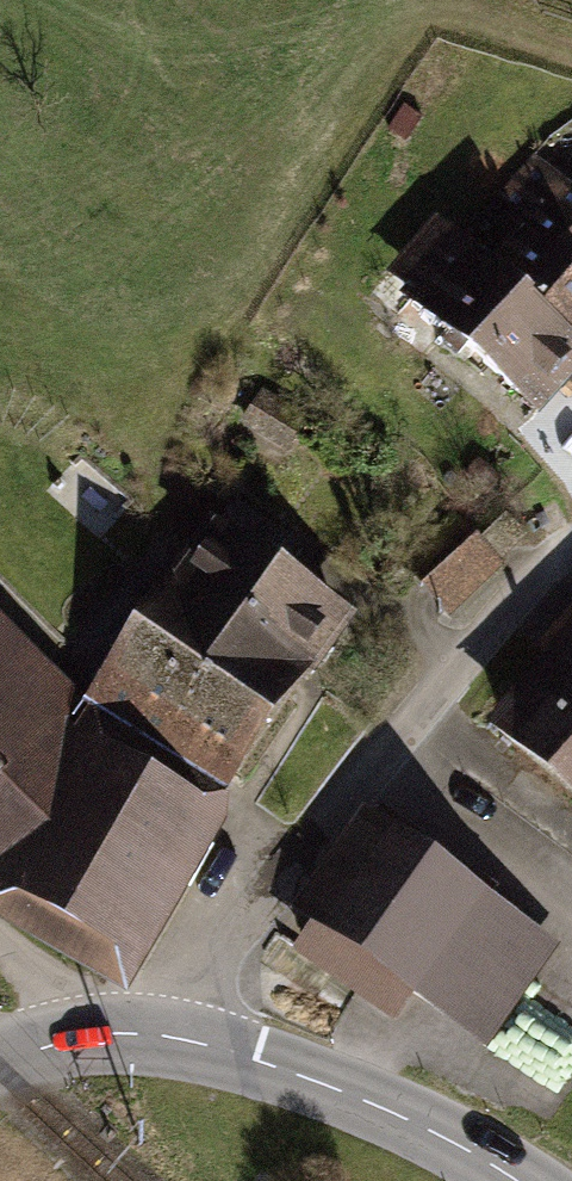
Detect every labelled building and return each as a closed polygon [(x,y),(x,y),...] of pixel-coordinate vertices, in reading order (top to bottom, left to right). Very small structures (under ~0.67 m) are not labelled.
[(492,270),(571,350),(571,195),(532,160),(490,211),(521,239),(492,270)] [(462,241),(412,298),(535,408),(571,366),(571,350),(492,270),(462,241)] [(303,421),(262,396),(246,421),(287,446),(303,421)] [(211,537),(177,585),(302,674),(340,622),(275,576),(285,563),(261,546),(273,530),(235,504),(220,525),(216,523),(208,535),(211,537)] [(489,504),(466,526),(493,554),(517,532),(489,504)] [(446,600),(493,554),(466,526),(464,528),(457,521),(412,565),(446,600)] [(103,688),(229,777),(302,674),(177,585),(175,587),(160,577),(141,603),(156,614),(103,688)] [(0,628),(0,879),(22,898),(113,951),(160,868),(188,884),(212,845),(184,828),(197,806),(63,727),(70,717),(65,694),(0,628)] [(506,733),(571,789),(571,657),(506,733)] [(463,893),(389,843),(310,957),(384,1008),(463,893)]
